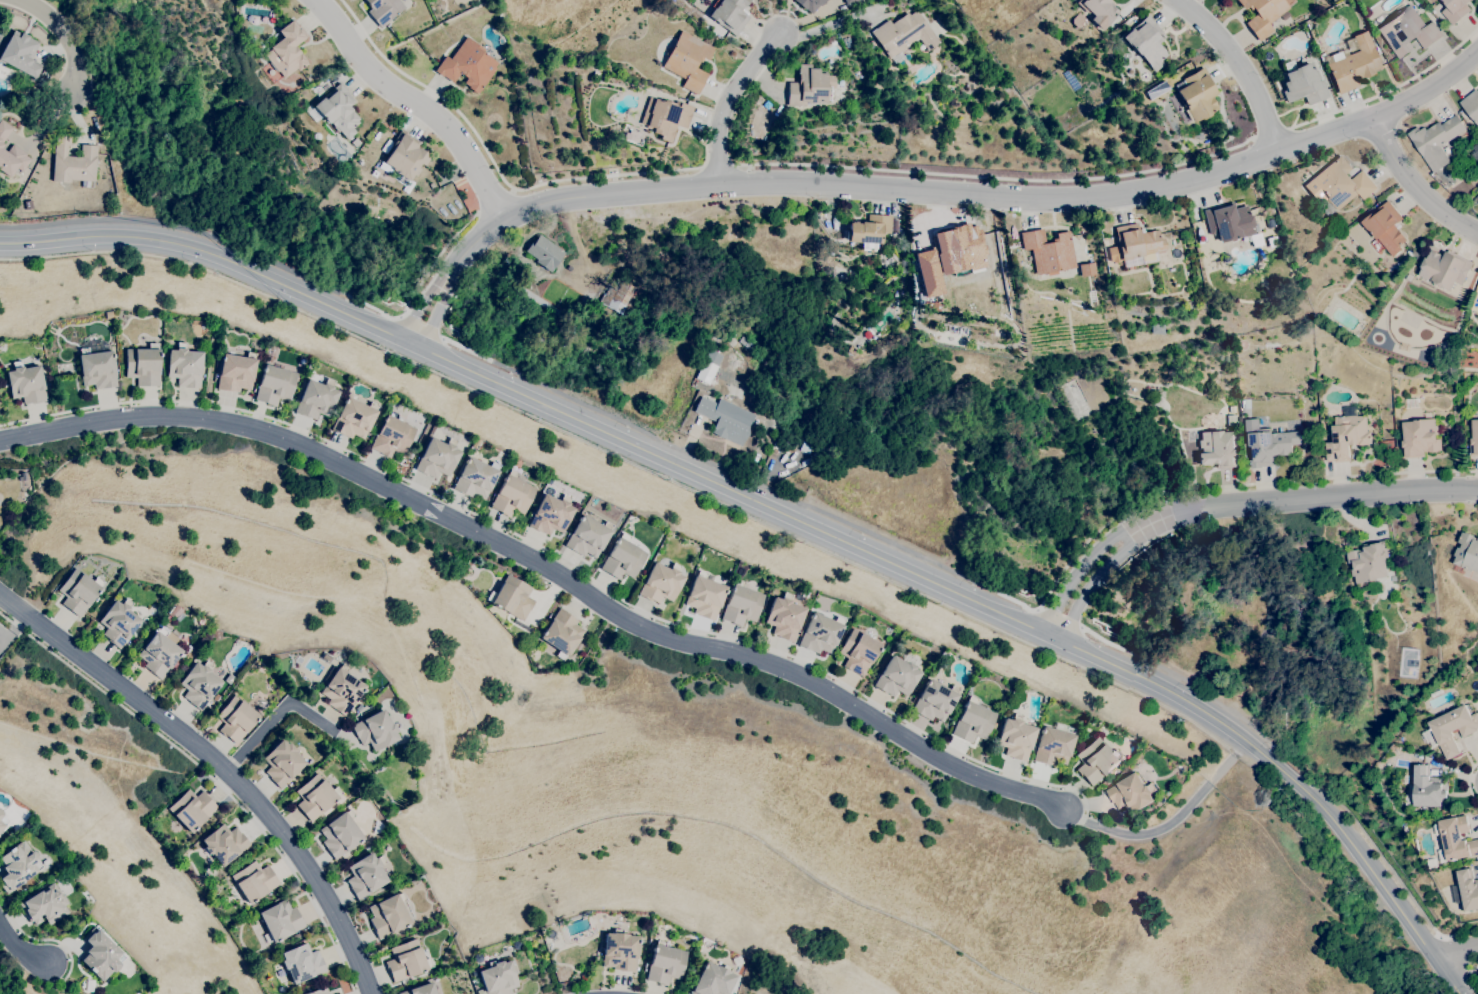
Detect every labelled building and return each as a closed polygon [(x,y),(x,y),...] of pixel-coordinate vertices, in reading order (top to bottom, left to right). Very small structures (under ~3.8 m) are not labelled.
[(369,5),(365,0),(398,0),(404,7),(380,27),(367,12),(370,9),(368,6),(369,5)] [(711,6),(716,0),(750,0),(745,7),(744,6),(741,11),(749,17),(735,36),(708,16),(714,8),(711,6)] [(803,8),(793,0),(823,0),(824,3),(817,6),(810,13),(804,8),(803,8)] [(1075,3),(1077,0),(1108,0),(1110,2),(1109,3),(1118,11),(1101,30),(1089,19),(1093,15),(1088,11),(1087,13),(1075,3)] [(1243,9),(1236,0),(1284,0),(1290,8),(1269,24),(1274,30),(1259,41),(1245,22),(1256,13),(1252,8),(1250,10),(1247,6),(1243,9)] [(1448,6),(1442,0),(1469,0),(1464,4),(1470,10),(1452,26),(1440,13),(1448,6)] [(1399,60),(1376,29),(1409,4),(1426,26),(1432,22),(1442,36),(1424,50),(1415,38),(1409,42),(1414,48),(1399,60)] [(890,59),(871,32),(889,19),(891,23),(907,12),(909,15),(916,10),(939,42),(927,51),(918,38),(890,59)] [(1154,72),(1137,52),(1135,54),(1130,49),(1131,48),(1122,37),(1147,15),(1166,36),(1158,43),(1165,50),(1164,51),(1167,54),(1161,60),(1163,63),(1154,72)] [(284,78),(279,71),(277,72),(264,54),(271,49),(269,47),(283,37),(278,30),(292,20),(296,25),(298,24),(307,36),(293,47),(295,46),(299,52),(300,51),(307,60),(306,61),(308,63),(298,71),(296,68),(284,78)] [(715,35),(709,31),(713,27),(718,31),(715,35)] [(5,64),(0,62),(0,55),(14,30),(21,33),(21,32),(40,42),(31,59),(32,60),(31,62),(40,67),(34,78),(6,63),(5,64)] [(697,95),(681,87),(685,79),(662,67),(667,56),(665,54),(669,46),(671,48),(681,30),(714,47),(707,61),(703,58),(701,62),(698,61),(695,67),(708,74),(697,95)] [(1338,94),(1326,63),(1359,51),(1353,35),(1367,30),(1377,57),(1379,56),(1381,62),(1380,62),(1381,67),(1373,70),(1375,74),(1356,81),(1358,87),(1338,94)] [(476,93),(467,87),(469,86),(464,82),(467,77),(466,77),(466,78),(460,73),(453,83),(443,76),(442,77),(434,71),(445,56),(450,59),(467,36),(484,49),(483,52),(498,63),(495,67),(497,68),(478,93),(477,92),(476,93)] [(869,51),(865,44),(869,41),(874,47),(869,51)] [(805,106),(787,106),(788,82),(798,82),(799,80),(797,79),(797,67),(798,67),(798,63),(812,64),(812,68),(819,68),(819,73),(826,73),(826,75),(835,75),(835,88),(831,88),(831,101),(816,100),(816,102),(805,102),(805,106)] [(1307,105),(1304,95),(1286,102),(1282,91),(1285,90),(1283,83),(1285,82),(1282,74),(1311,63),(1313,70),(1315,69),(1319,79),(1317,80),(1323,78),(1329,96),(1307,105)] [(1194,123),(1185,109),(1187,108),(1176,91),(1186,85),(1182,79),(1202,66),(1218,92),(1215,94),(1211,97),(1218,107),(1194,123)] [(597,79),(592,77),(594,70),(600,73),(597,79)] [(44,88),(36,84),(39,77),(47,81),(44,88)] [(883,91),(870,88),(872,79),(885,82),(883,91)] [(338,130),(336,132),(328,124),(313,106),(339,82),(347,90),(345,92),(354,101),(349,107),(359,119),(357,120),(359,122),(353,128),(356,132),(347,140),(338,130)] [(1476,89),(1477,93),(1477,128),(1459,103),(1476,89)] [(671,143),(659,139),(660,135),(652,132),(653,130),(645,127),(646,125),(640,123),(649,96),(662,101),(662,99),(674,103),(675,100),(694,107),(686,128),(677,125),(671,143)] [(1433,174),(1407,135),(1417,127),(1420,130),(1424,127),(1426,130),(1438,121),(1441,125),(1456,115),(1466,129),(1440,147),(1450,162),(1433,174)] [(9,177),(0,170),(0,120),(1,119),(13,128),(2,143),(4,144),(1,148),(7,152),(13,144),(26,154),(25,155),(31,159),(22,171),(17,167),(9,177)] [(1196,140),(1195,138),(1193,139),(1190,128),(1196,127),(1197,133),(1200,132),(1202,139),(1196,140)] [(409,181),(392,170),(393,169),(383,162),(393,147),(390,145),(401,129),(419,142),(416,146),(420,149),(421,148),(432,155),(425,166),(421,163),(419,167),(421,169),(416,177),(413,175),(409,181)] [(636,143),(623,138),(626,132),(629,133),(630,130),(640,133),(636,143)] [(70,183),(52,181),(55,135),(70,136),(70,146),(67,146),(66,156),(80,157),(81,145),(97,146),(95,181),(70,179),(70,183)] [(356,147),(351,142),(356,137),(361,142),(356,147)] [(1338,210),(1331,202),(1328,204),(1323,199),(1317,203),(1303,185),(1340,154),(1352,169),(1347,174),(1351,180),(1362,170),(1377,189),(1363,201),(1358,194),(1338,210)] [(375,177),(371,174),(374,169),(379,173),(375,177)] [(1393,257),(1370,229),(1368,231),(1361,223),(1371,214),(1372,215),(1388,201),(1403,218),(1394,226),(1406,240),(1399,246),(1402,249),(1393,257)] [(1219,243),(1217,233),(1210,235),(1203,210),(1234,202),(1236,209),(1247,206),(1250,215),(1252,215),(1255,225),(1257,225),(1259,231),(1239,238),(1239,237),(1237,238),(1237,239),(1230,241),(1230,240),(1219,243)] [(880,244),(845,240),(846,229),(847,229),(848,222),(850,222),(850,221),(856,222),(856,223),(860,223),(860,221),(866,222),(867,213),(892,216),(890,233),(881,232),(880,244)] [(1268,228),(1265,221),(1271,218),(1274,226),(1268,228)] [(1113,263),(1112,261),(1110,262),(1107,248),(1118,246),(1117,241),(1116,241),(1115,236),(1116,236),(1115,228),(1138,222),(1140,232),(1158,229),(1160,239),(1163,238),(1166,250),(1131,258),(1131,259),(1122,261),(1113,263)] [(969,270),(969,272),(953,275),(952,272),(938,275),(942,293),(923,297),(913,254),(932,249),(933,255),(937,254),(932,231),(942,229),(943,231),(950,229),(950,228),(960,225),(960,224),(968,223),(969,227),(977,225),(978,228),(979,228),(981,237),(980,237),(982,247),(983,247),(985,254),(984,254),(984,256),(982,257),(984,267),(969,270)] [(1047,276),(1047,273),(1036,275),(1031,249),(1023,250),(1020,232),(1043,228),(1046,243),(1053,242),(1052,239),(1056,238),(1056,233),(1070,231),(1076,267),(1057,270),(1057,274),(1047,276)] [(550,273),(535,262),(537,260),(525,251),(533,239),(535,240),(540,234),(565,253),(550,273)] [(1451,291),(1442,286),(1440,289),(1433,285),(1435,282),(1432,281),(1431,282),(1419,275),(1422,269),(1420,267),(1425,258),(1426,258),(1430,250),(1443,256),(1447,249),(1473,263),(1461,286),(1455,283),(1451,291)] [(1393,277),(1387,271),(1393,264),(1399,271),(1393,277)] [(621,315),(600,303),(614,276),(642,292),(632,309),(628,307),(627,310),(624,308),(621,315)] [(1163,334),(1150,333),(1150,323),(1164,324),(1163,334)] [(200,388),(185,387),(185,386),(177,385),(178,378),(167,377),(169,349),(176,350),(176,347),(176,342),(186,342),(185,351),(202,352),(200,388)] [(160,385),(137,386),(137,378),(125,378),(125,348),(149,348),(149,343),(158,343),(158,349),(159,349),(160,385)] [(94,390),(93,384),(83,385),(78,355),(80,354),(79,349),(88,348),(89,354),(112,350),(117,386),(94,390)] [(239,393),(216,389),(223,353),(246,358),(247,352),(258,354),(251,390),(240,388),(239,393)] [(24,405),(22,396),(12,399),(11,396),(6,372),(13,370),(13,368),(14,368),(12,362),(21,360),(22,368),(39,365),(47,400),(24,405)] [(709,384),(695,378),(703,360),(717,366),(709,384)] [(276,406),(255,400),(265,364),(275,367),(276,363),(283,365),(282,369),(296,373),(288,401),(279,398),(276,406)] [(316,420),(308,417),(308,418),(294,412),(307,379),(323,385),(326,377),(335,381),(332,389),(339,391),(329,417),(319,413),(316,420)] [(364,440),(353,434),(351,439),(331,429),(346,396),(368,406),(370,402),(379,406),(364,440)] [(741,446),(711,432),(716,422),(693,411),(700,396),(716,403),(717,402),(740,413),(738,417),(752,423),(741,446)] [(390,459),(381,454),(381,453),(370,447),(390,409),(398,414),(396,418),(417,429),(403,455),(394,450),(390,459)] [(1227,426),(1227,415),(1236,415),(1236,426),(1227,426)] [(1335,463),(1334,460),(1327,461),(1326,443),(1333,443),(1331,426),(1335,425),(1334,417),(1356,415),(1356,416),(1365,415),(1367,431),(1370,431),(1371,445),(1358,446),(1358,443),(1348,444),(1349,462),(1335,463)] [(1251,469),(1249,446),(1246,446),(1244,420),(1258,419),(1259,429),(1270,428),(1270,434),(1299,432),(1300,445),(1292,445),(1292,455),(1279,456),(1279,458),(1274,458),(1274,466),(1261,467),(1261,468),(1251,469)] [(1402,459),(1401,442),(1404,442),(1402,422),(1413,421),(1413,420),(1434,419),(1435,426),(1437,426),(1438,435),(1435,435),(1436,439),(1440,439),(1441,450),(1437,450),(1437,452),(1429,452),(1429,451),(1423,452),(1424,457),(1402,459)] [(1472,420),(1477,420),(1477,456),(1470,456),(1469,440),(1473,440),(1472,420)] [(1216,469),(1216,463),(1198,465),(1197,453),(1201,452),(1201,448),(1199,449),(1198,440),(1201,440),(1200,432),(1221,430),(1221,432),(1232,431),(1234,449),(1236,449),(1238,466),(1216,469)] [(436,479),(429,476),(428,476),(414,469),(430,437),(445,444),(449,437),(458,441),(454,449),(460,452),(448,477),(439,472),(436,479)] [(809,454),(800,450),(804,441),(814,445),(809,454)] [(484,499),(474,494),(473,498),(453,489),(468,456),(489,466),(491,461),(500,466),(484,499)] [(510,518),(490,507),(510,469),(518,473),(516,478),(537,489),(524,515),(514,510),(510,518)] [(549,535),(542,532),(542,533),(528,526),(544,493),(559,501),(563,493),(571,498),(567,505),(574,508),(562,533),(552,529),(549,535)] [(595,558),(586,552),(584,557),(564,545),(582,514),(602,525),(605,520),(614,525),(595,558)] [(619,580),(600,568),(622,532),(631,537),(628,542),(648,554),(633,579),(623,573),(619,580)] [(1477,539),(1477,537),(1477,573),(1472,570),(1472,572),(1453,563),(1456,557),(1454,556),(1457,548),(1459,549),(1462,544),(1457,542),(1462,532),(1465,534),(1465,532),(1474,536),(1474,537),(1477,539)] [(1356,584),(1355,577),(1352,577),(1350,569),(1353,568),(1352,563),(1347,564),(1346,553),(1349,552),(1358,550),(1363,550),(1362,544),(1384,541),(1386,558),(1384,559),(1387,577),(1376,579),(1376,580),(1356,584)] [(657,605),(637,594),(654,561),(669,569),(673,562),(681,566),(677,573),(684,577),(671,602),(661,597),(657,605)] [(80,618),(61,604),(67,597),(57,590),(74,567),(92,580),(95,575),(106,583),(80,618)] [(714,621),(700,616),(700,615),(693,613),(695,608),(684,604),(694,575),(696,575),(698,570),(707,573),(704,579),(726,586),(714,621)] [(523,621),(486,600),(490,592),(495,595),(507,574),(532,588),(527,597),(535,602),(530,610),(529,609),(523,621)] [(742,627),(733,624),(733,623),(720,619),(734,578),(744,582),(742,587),(764,595),(755,622),(745,618),(742,627)] [(793,642),(779,637),(779,636),(772,633),(774,626),(765,623),(773,596),(781,599),(784,592),(792,594),(789,603),(805,608),(793,642)] [(118,647),(102,635),(106,628),(98,622),(115,600),(121,604),(126,597),(133,603),(128,609),(142,620),(127,639),(125,638),(118,647)] [(563,661),(555,656),(558,651),(539,639),(559,608),(578,620),(575,625),(583,630),(563,661)] [(831,654),(820,649),(818,654),(811,651),(798,645),(813,611),(834,621),(836,616),(846,620),(831,654)] [(161,680),(143,666),(146,663),(137,656),(161,626),(168,632),(165,636),(184,652),(161,680)] [(179,639),(158,626),(155,631),(176,644),(179,639)] [(863,677),(851,670),(850,671),(842,666),(847,658),(838,653),(852,628),(881,645),(863,677)] [(893,697),(886,693),(873,685),(892,655),(906,664),(907,662),(916,667),(915,669),(921,673),(907,696),(897,690),(893,697)] [(201,711),(189,702),(189,701),(183,696),(187,690),(178,684),(194,662),(200,666),(202,664),(203,665),(206,660),(213,665),(208,672),(221,682),(201,711)] [(345,717),(332,709),(333,708),(326,703),(329,699),(320,692),(337,667),(339,668),(342,663),(349,668),(346,672),(366,685),(345,717)] [(229,684),(224,680),(230,673),(235,677),(229,684)] [(943,722),(933,716),(931,720),(911,710),(928,678),(949,690),(952,685),(961,690),(943,722)] [(234,745),(224,736),(217,731),(224,723),(216,715),(234,695),(259,716),(234,745)] [(971,743),(951,734),(969,695),(978,699),(975,704),(997,714),(985,740),(975,736),(971,743)] [(1476,713),(1477,717),(1477,728),(1476,729),(1476,731),(1461,738),(1457,729),(1451,732),(1453,737),(1452,738),(1460,754),(1446,761),(1427,723),(1464,704),(1470,716),(1476,713)] [(375,752),(370,742),(362,746),(351,725),(382,709),(390,724),(393,722),(397,731),(395,733),(398,739),(375,752)] [(1026,763),(1012,758),(1012,757),(1004,755),(1006,748),(996,744),(1004,717),(1011,720),(1013,712),(1022,715),(1020,723),(1037,728),(1026,763)] [(1054,767),(1032,760),(1042,726),(1065,732),(1066,727),(1077,730),(1067,766),(1055,762),(1054,767)] [(1092,786),(1084,776),(1082,778),(1075,770),(1082,764),(1075,755),(1097,736),(1112,754),(1117,750),(1124,758),(1092,786)] [(279,789),(269,779),(270,778),(264,772),(269,767),(261,759),(281,739),(286,744),(288,742),(295,749),(294,751),(306,762),(279,789)] [(1421,762),(1414,759),(1417,753),(1423,756),(1421,762)] [(1445,807),(1411,806),(1411,796),(1413,796),(1414,765),(1426,765),(1426,777),(1447,778),(1445,807)] [(310,822),(295,805),(301,799),(294,791),(318,771),(333,788),(336,785),(343,794),(310,822)] [(1130,816),(1124,806),(1118,810),(1113,803),(1113,804),(1105,791),(1136,772),(1145,786),(1152,782),(1156,790),(1149,794),(1153,801),(1130,816)] [(192,833),(168,809),(188,789),(196,797),(203,790),(209,797),(208,798),(218,807),(192,833)] [(9,821),(0,832),(0,808),(2,810),(4,813),(2,816),(9,821)] [(335,860),(321,842),(326,838),(324,835),(323,836),(319,831),(350,809),(355,816),(350,819),(364,839),(335,860)] [(1466,842),(1477,839),(1477,855),(1440,863),(1437,850),(1443,849),(1440,835),(1435,836),(1432,822),(1465,815),(1467,825),(1469,825),(1470,830),(1469,830),(1469,832),(1459,834),(1461,840),(1465,839),(1466,842)] [(222,867),(212,853),(210,855),(204,847),(206,846),(201,840),(223,823),(230,831),(235,827),(240,833),(241,832),(251,844),(222,867)] [(7,894),(0,885),(0,879),(7,873),(2,868),(5,866),(0,859),(0,857),(22,840),(32,852),(34,851),(37,852),(39,855),(39,859),(38,860),(42,867),(7,894)] [(357,900),(349,888),(351,887),(346,880),(353,876),(347,867),(370,852),(374,859),(381,854),(386,863),(379,867),(388,881),(357,900)] [(249,904),(230,876),(254,860),(261,869),(267,865),(279,884),(249,904)] [(1473,880),(1477,879),(1477,909),(1462,912),(1461,904),(1463,903),(1456,871),(1470,868),(1473,880)] [(49,925),(42,914),(39,915),(43,921),(36,925),(33,920),(31,922),(25,913),(26,913),(24,909),(26,908),(22,902),(53,882),(57,889),(58,888),(62,894),(62,893),(68,903),(65,905),(69,913),(49,925)] [(379,939),(369,920),(374,917),(369,908),(402,892),(406,900),(400,902),(411,924),(379,939)] [(274,943),(258,913),(285,898),(291,908),(294,906),(305,926),(274,943)] [(102,982),(80,961),(87,954),(84,952),(90,946),(82,938),(93,926),(125,957),(120,964),(121,965),(120,968),(118,971),(114,972),(113,971),(102,982)] [(635,972),(613,969),(614,967),(609,966),(609,968),(602,967),(605,933),(612,933),(612,932),(613,932),(613,928),(622,929),(621,933),(628,933),(628,935),(639,936),(635,972)] [(393,982),(388,969),(387,970),(384,962),(393,958),(389,948),(416,938),(424,960),(430,958),(433,966),(393,982)] [(668,986),(646,980),(656,940),(665,942),(664,946),(687,952),(680,979),(670,977),(668,986)] [(294,984),(287,969),(285,970),(281,960),(284,960),(281,953),(306,942),(310,952),(317,949),(320,957),(326,970),(294,984)] [(509,990),(510,993),(485,993),(478,971),(489,967),(488,962),(493,960),(494,963),(502,960),(503,962),(510,960),(518,986),(509,990)] [(736,976),(727,993),(691,993),(689,993),(705,961),(715,966),(716,965),(721,967),(723,964),(731,967),(728,972),(736,976)] [(431,982),(436,993),(397,993),(431,982)] [(326,986),(329,993),(304,993),(326,986)]
